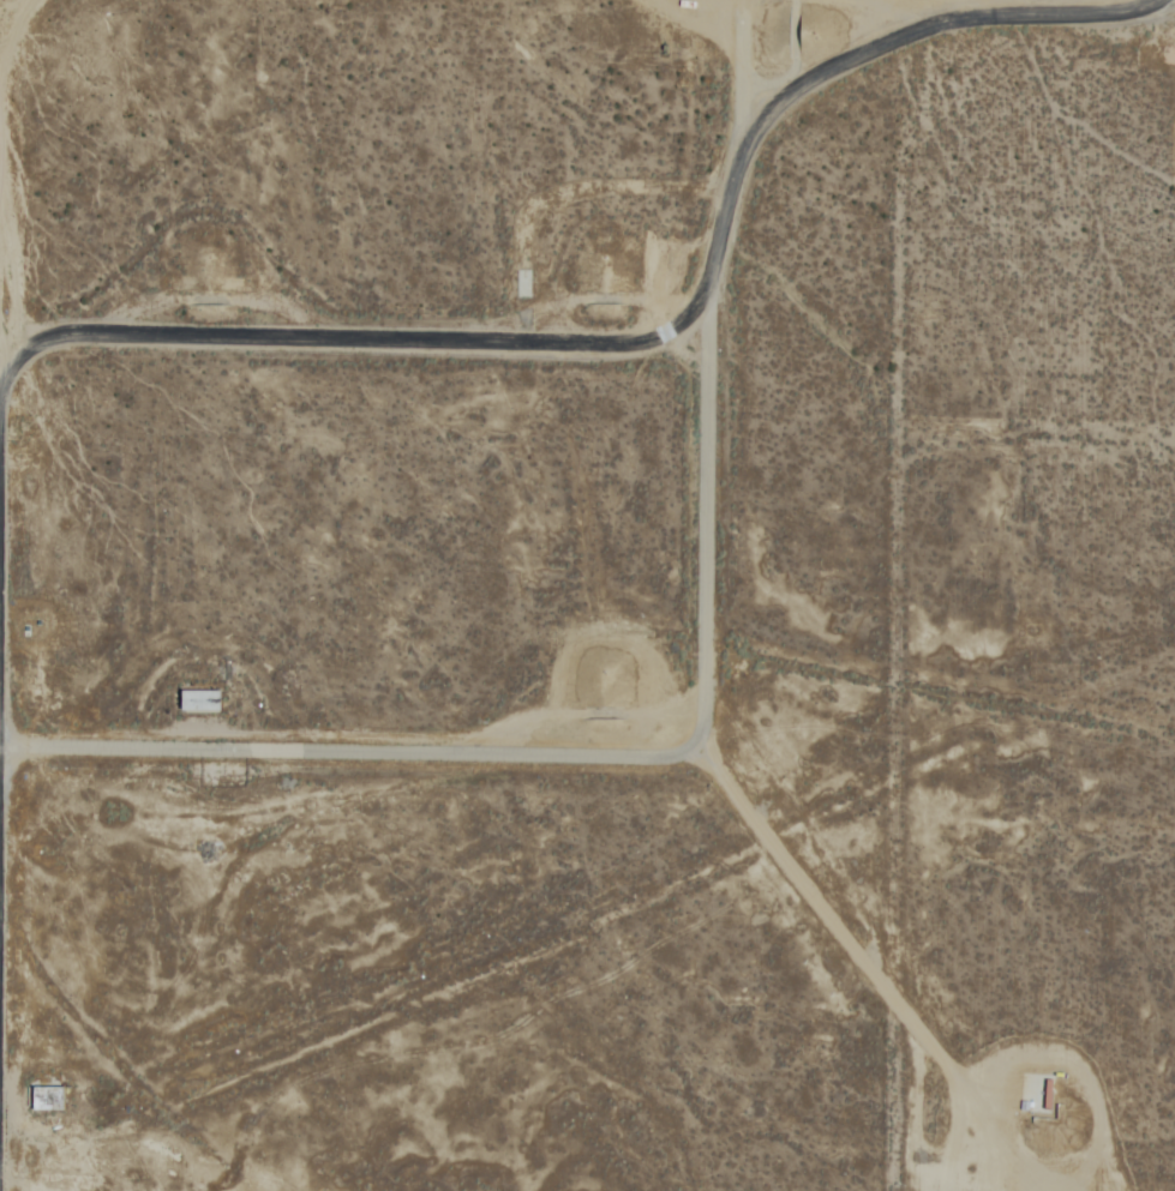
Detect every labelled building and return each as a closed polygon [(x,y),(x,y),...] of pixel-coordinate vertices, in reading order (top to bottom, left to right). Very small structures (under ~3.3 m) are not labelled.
[(530,271),(518,271),(518,298),(530,298),(530,271)] [(219,711),(219,691),(177,691),(177,711),(219,711)] [(61,1111),(61,1085),(29,1085),(29,1111),(61,1111)]
